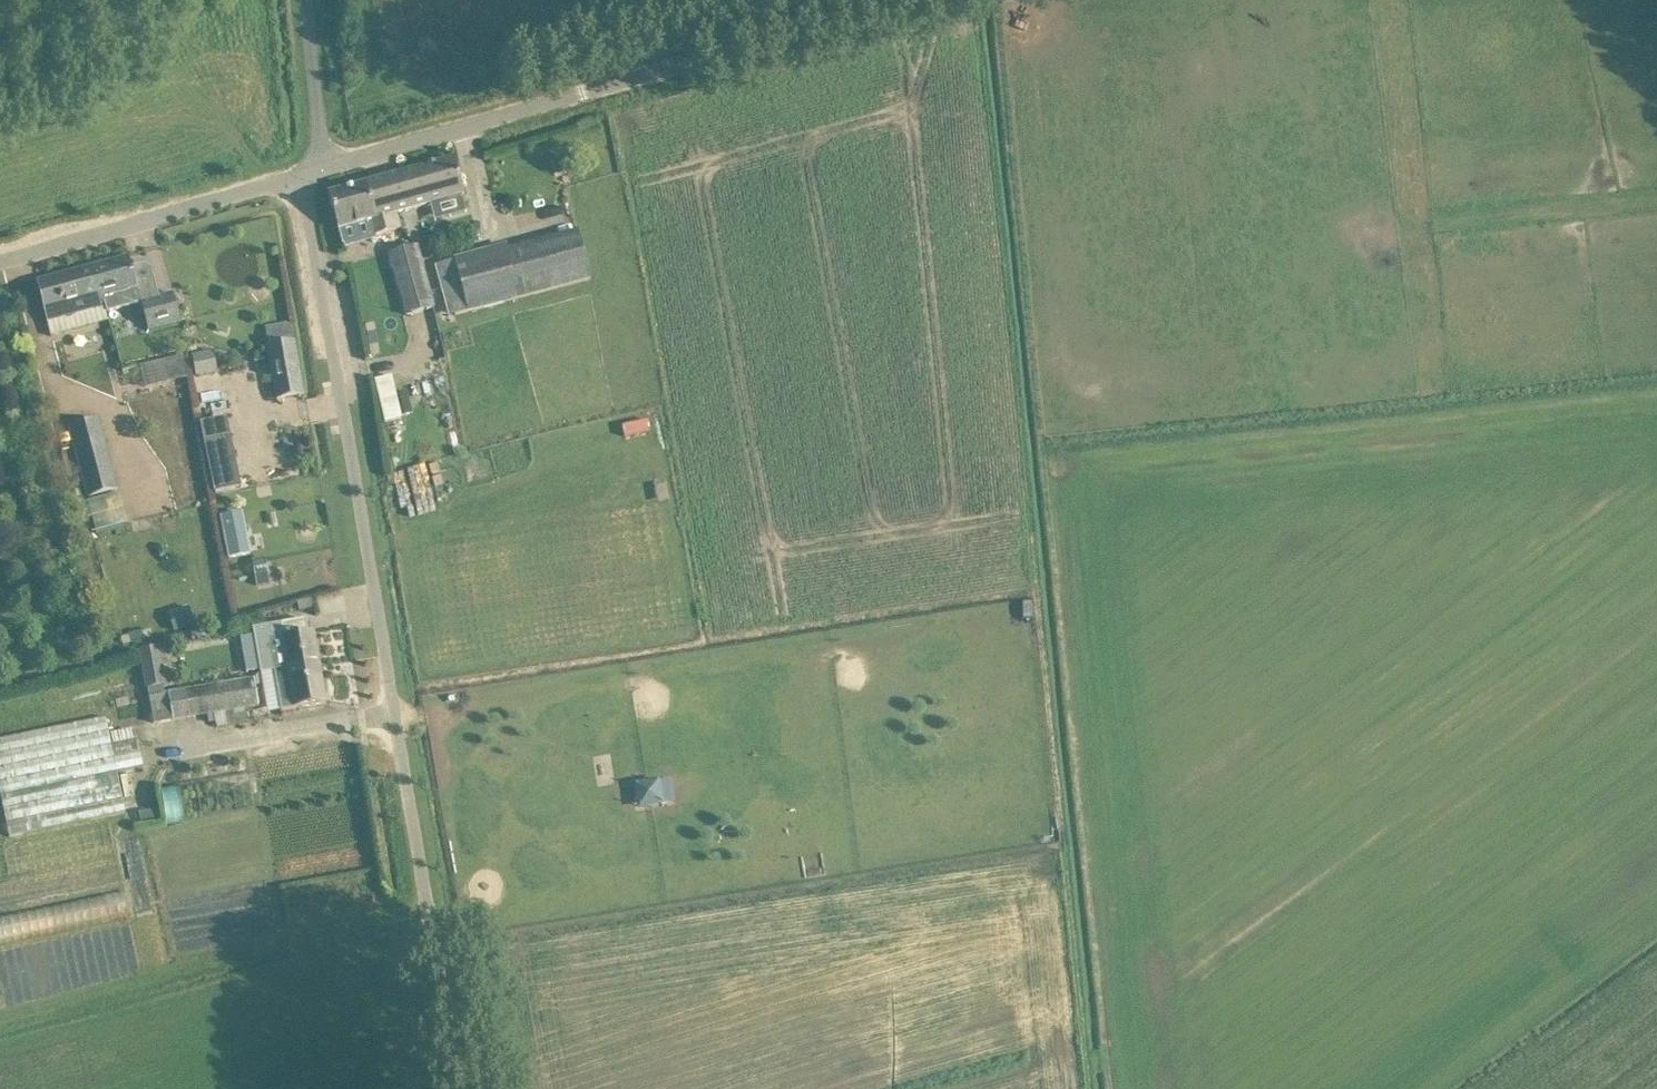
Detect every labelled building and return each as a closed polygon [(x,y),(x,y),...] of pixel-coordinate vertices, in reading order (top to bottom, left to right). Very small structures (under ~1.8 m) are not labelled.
[(402,173),(367,182),(377,218),(396,213),(412,209),(464,194),(454,158),(402,173)] [(401,228),(396,213),(377,218),(367,182),(328,193),(342,244),(401,228)] [(590,278),(579,238),(508,258),(505,245),(441,263),(455,314),(590,278)] [(407,314),(433,307),(416,245),(390,252),(407,314)] [(144,313),(148,329),(181,321),(173,292),(159,296),(151,267),(144,263),(132,266),(129,256),(94,265),(106,308),(110,311),(135,304),(138,315),(144,313)] [(107,311),(110,311),(106,308),(94,265),(36,281),(51,336),(109,320),(107,311)] [(420,340),(439,335),(435,321),(416,326),(420,340)] [(426,358),(440,355),(437,339),(422,343),(426,358)] [(267,345),(277,400),(303,395),(294,340),(267,345)] [(196,351),(197,371),(221,370),(220,350),(196,351)] [(398,373),(377,377),(386,420),(408,415),(398,373)] [(219,490),(248,483),(232,413),(203,420),(219,490)] [(99,418),(67,427),(87,498),(119,489),(99,418)] [(242,519),(222,522),(230,562),(250,558),(242,519)] [(107,534),(95,537),(97,546),(109,543),(107,534)] [(313,631),(308,632),(305,619),(253,628),(261,672),(276,669),(288,667),(301,665),(302,669),(319,666),(313,631)] [(169,665),(165,644),(141,649),(148,687),(168,683),(165,665),(169,665)] [(326,702),(319,666),(302,669),(301,665),(288,667),(276,669),(278,684),(277,685),(281,710),(326,702)] [(153,723),(172,719),(257,705),(252,679),(149,697),(153,723)] [(143,765),(137,738),(133,739),(131,728),(111,732),(113,744),(110,745),(105,718),(0,739),(0,789),(10,836),(124,814),(115,771),(143,765)] [(254,809),(248,772),(160,788),(167,825),(254,809)]
